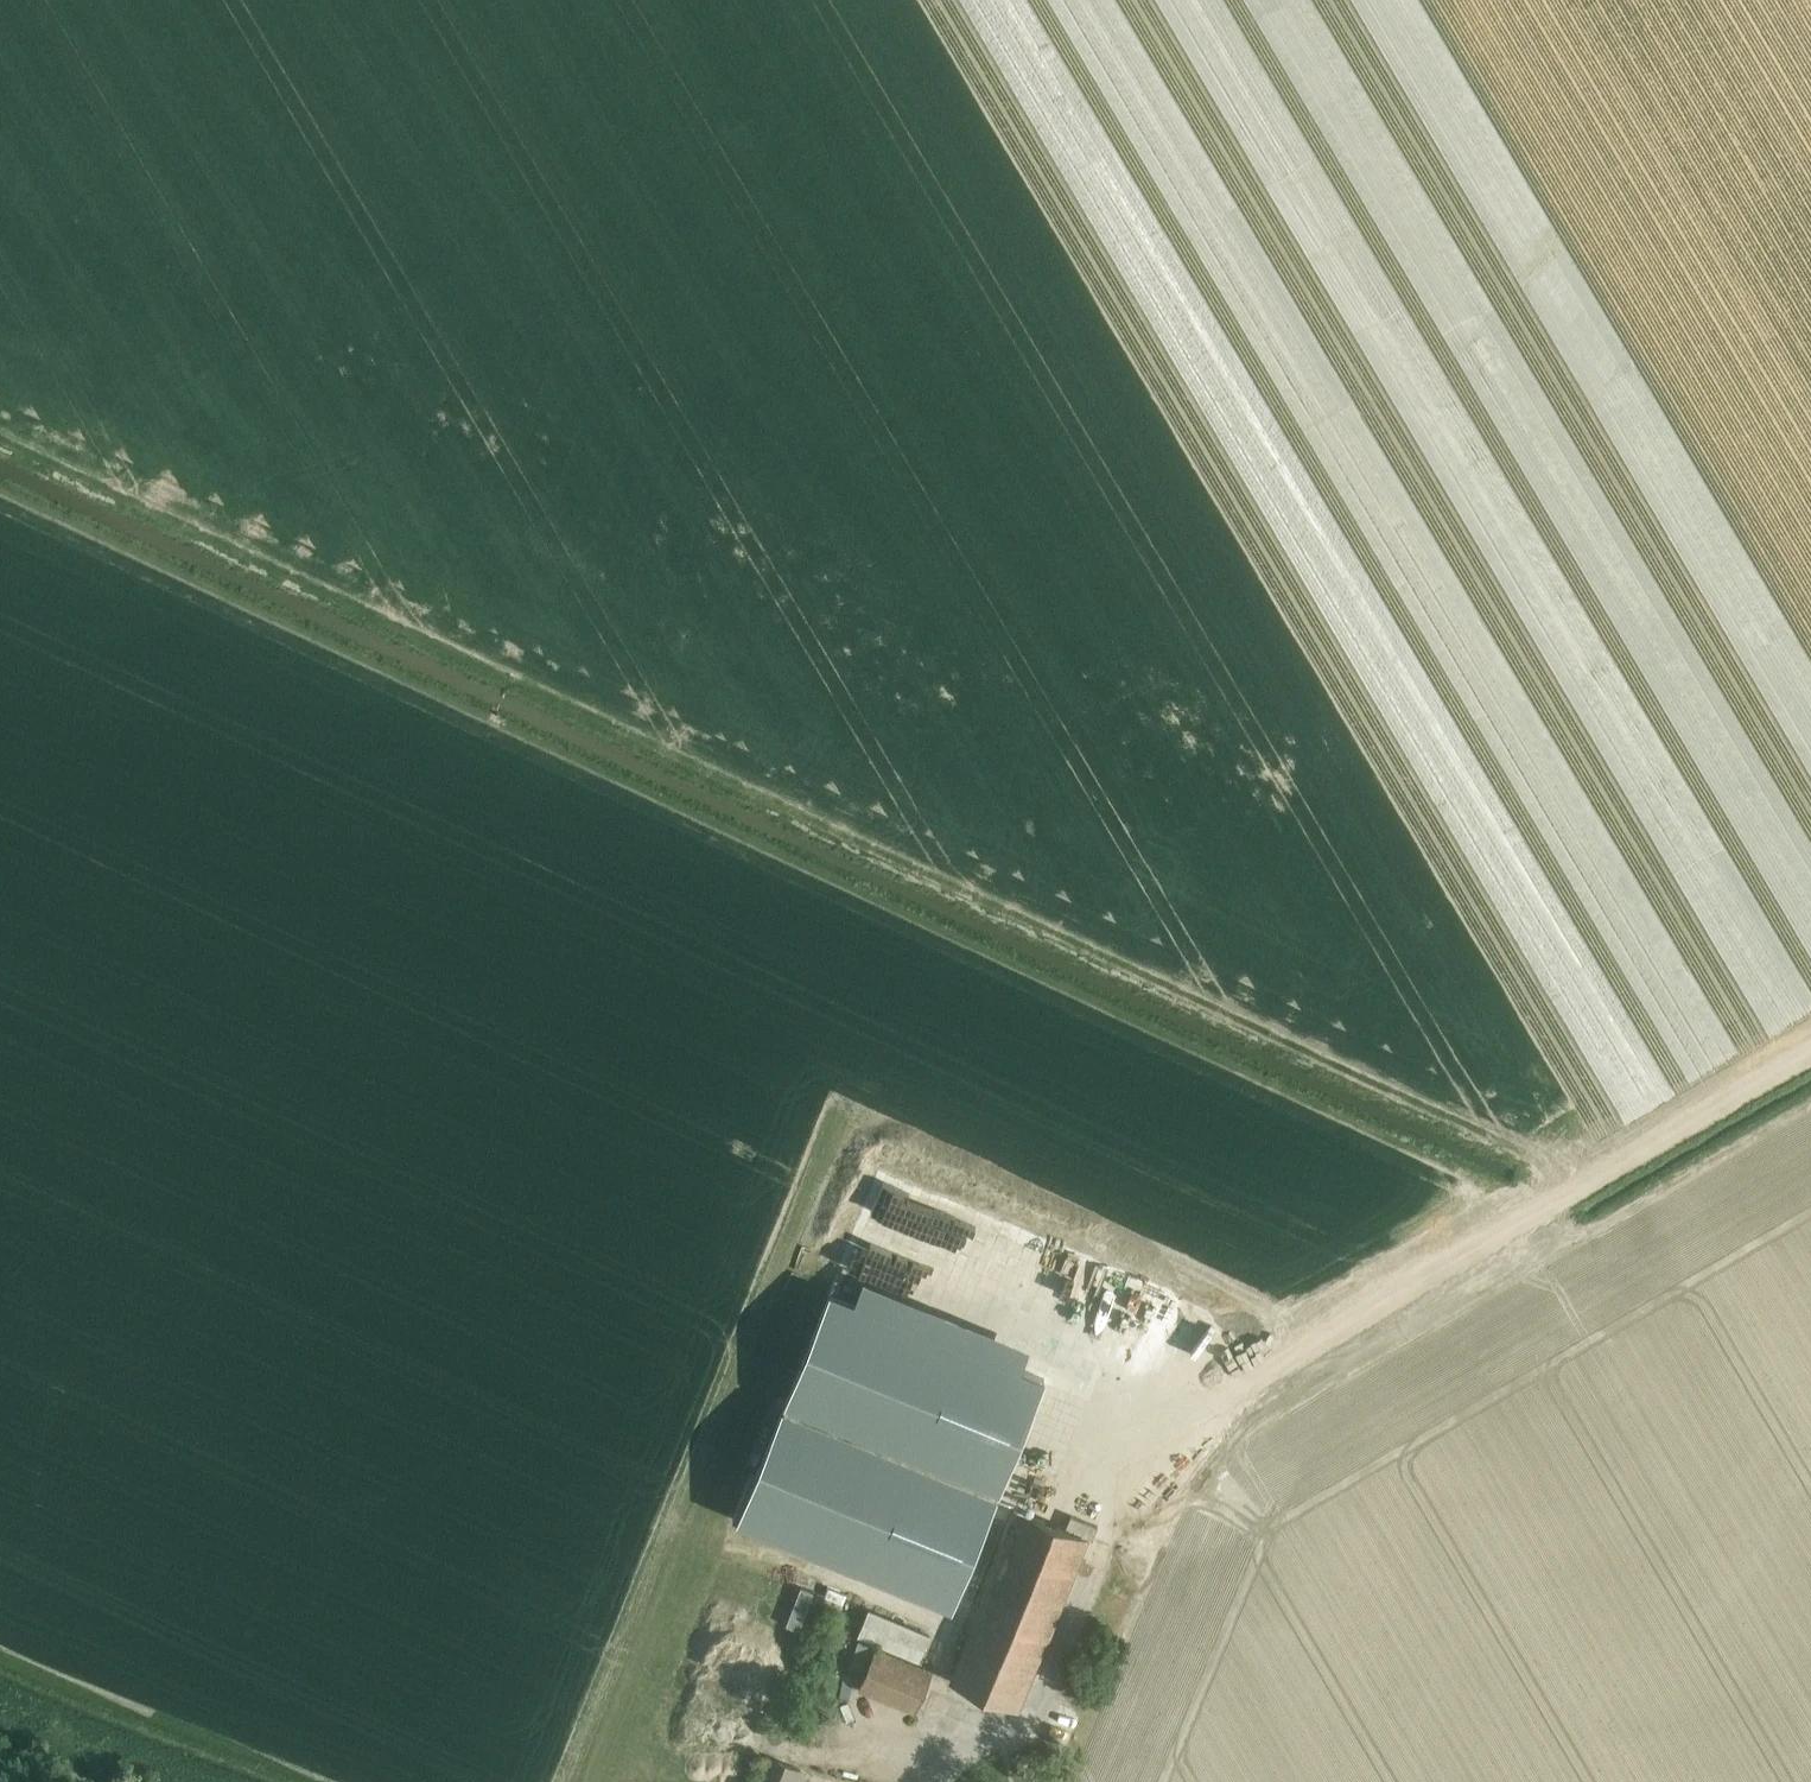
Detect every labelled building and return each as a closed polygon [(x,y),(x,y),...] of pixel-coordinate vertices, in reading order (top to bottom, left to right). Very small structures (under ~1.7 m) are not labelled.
[(952,1607),(1044,1379),(1020,1369),(855,1302),(831,1292),(756,1474),(750,1472),(732,1516),(737,1519),(737,1520),(952,1607)] [(1088,1538),(1066,1529),(1019,1510),(951,1679),(997,1699),(1019,1708),(1088,1538)] [(869,1609),(858,1634),(919,1659),(929,1635),(869,1609)] [(914,1712),(932,1670),(877,1647),(859,1689),(914,1712)] [(762,1781),(792,1781),(796,1769),(771,1760),(762,1781)]
